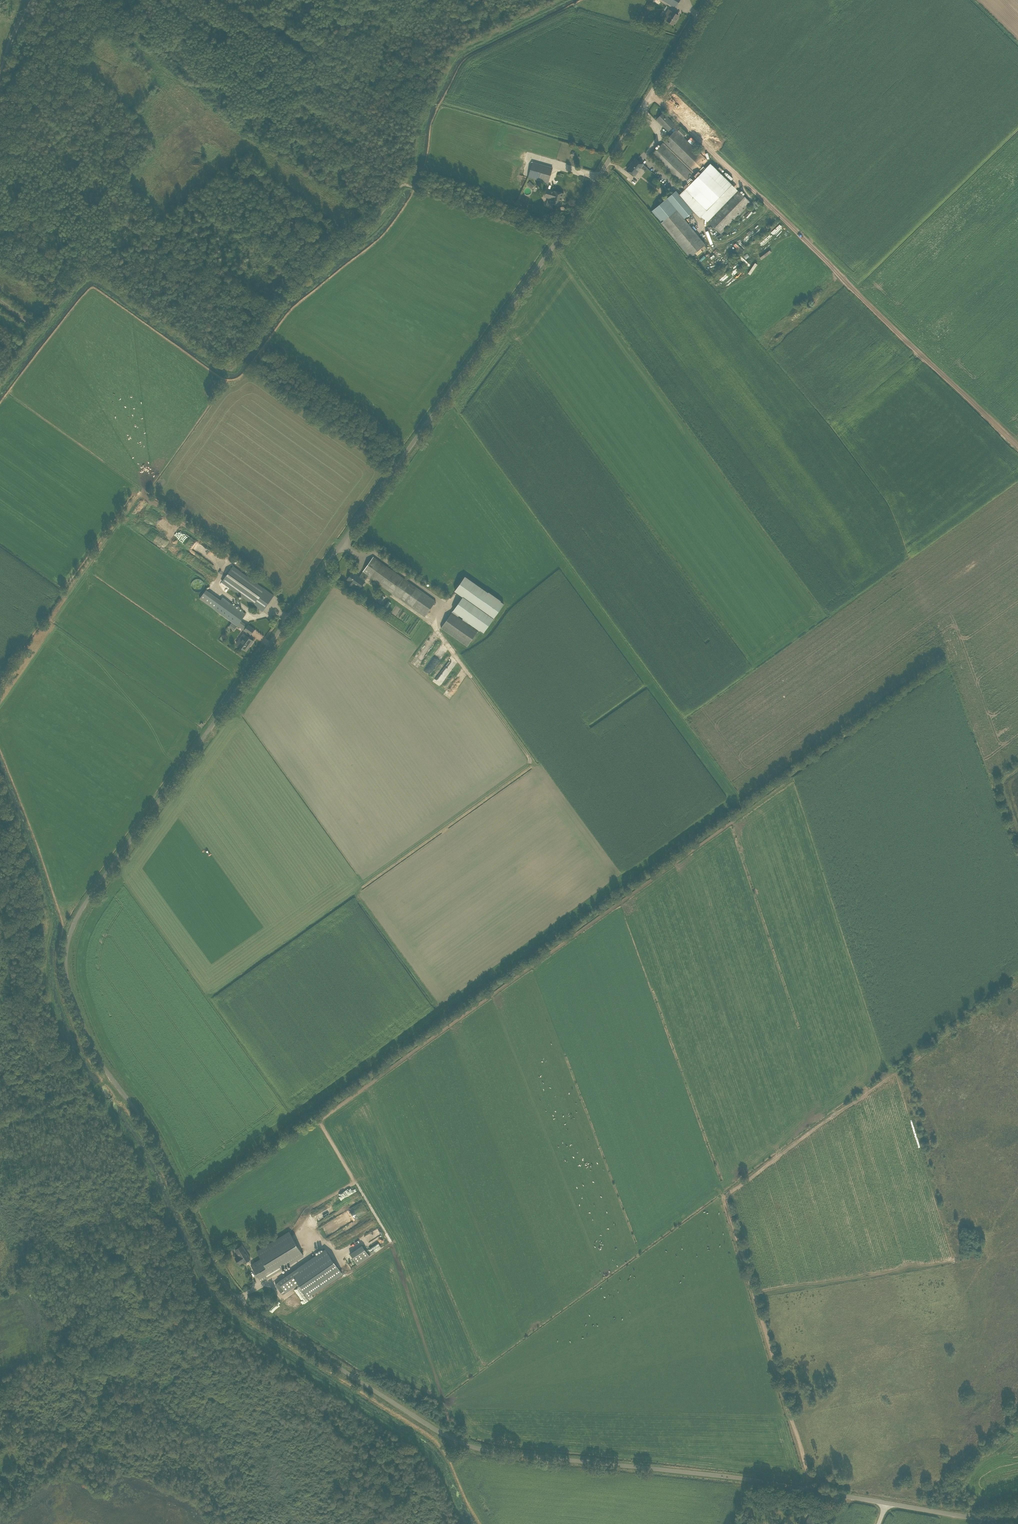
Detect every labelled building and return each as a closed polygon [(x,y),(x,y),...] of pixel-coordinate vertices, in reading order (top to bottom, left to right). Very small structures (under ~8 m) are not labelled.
[(668,9),(662,18),(673,25),(679,16),(668,9)] [(673,127),(676,130),(677,131),(680,128),(680,127),(674,121),(673,123),(663,113),(656,119),(669,131),(673,127)] [(677,131),(676,130),(650,156),(682,188),(708,161),(683,137),(686,134),(680,128),(677,131)] [(633,163),(627,170),(634,176),(643,165),(635,158),(632,163),(633,163)] [(548,183),(553,168),(532,162),(528,177),(536,180),(548,183)] [(710,163),(685,189),(707,210),(732,184),(710,163)] [(562,199),(564,194),(555,191),(554,191),(546,189),(544,197),(549,198),(550,194),(553,195),(551,203),(559,205),(561,198),(562,199)] [(738,190),(708,221),(721,234),(751,203),(738,190)] [(654,209),(652,211),(661,223),(690,257),(705,244),(684,219),(693,211),(676,191),(654,209)] [(526,203),(529,196),(522,193),(519,200),(526,203)] [(748,230),(757,221),(755,219),(746,227),(748,230)] [(751,256),(753,258),(762,249),(759,247),(751,256)] [(762,249),(753,258),(755,260),(764,251),(762,249)] [(749,266),(751,264),(742,256),(740,258),(749,266)] [(738,265),(731,271),(733,275),(741,269),(738,265)] [(188,546),(193,538),(187,535),(183,542),(188,546)] [(360,588),(368,576),(391,593),(425,616),(436,601),(373,557),(359,577),(352,572),(347,579),(349,581),(347,583),(352,587),(354,584),(360,588)] [(274,595),(233,566),(221,582),(262,611),(274,595)] [(488,592),(469,579),(465,576),(455,591),(463,597),(441,628),(445,631),(467,646),(478,631),(469,624),(469,623),(479,631),(480,630),(483,633),(504,604),(500,601),(488,592)] [(203,586),(203,585),(203,583),(202,582),(201,581),(199,580),(198,580),(196,580),(195,581),(193,582),(192,583),(192,584),(192,586),(192,587),(193,589),(194,590),(195,591),(196,591),(198,591),(199,591),(201,590),(202,589),(203,588),(203,586)] [(246,614),(223,597),(220,601),(205,591),(200,599),(237,625),(246,614)] [(381,604),(385,597),(380,593),(375,600),(381,604)] [(244,630),(251,635),(255,629),(248,625),(244,630)] [(245,635),(244,634),(237,644),(238,645),(246,651),(254,641),(246,635),(245,635)] [(422,663),(427,652),(423,650),(418,661),(422,663)] [(440,685),(455,664),(450,660),(435,681),(440,685)] [(364,1214),(360,1207),(353,1210),(357,1217),(364,1214)] [(304,1256),(289,1231),(257,1251),(261,1258),(251,1264),(261,1282),(304,1256)] [(243,1262),(244,1263),(250,1259),(242,1245),(235,1249),(239,1255),(235,1257),(239,1264),(243,1262)] [(363,1245),(350,1253),(357,1265),(370,1256),(363,1245)] [(292,1272),(278,1282),(286,1292),(299,1283),(308,1296),(342,1273),(326,1249),(292,1272)] [(816,1519),(810,1515),(804,1523),(807,1523),(813,1523),(816,1519)]
